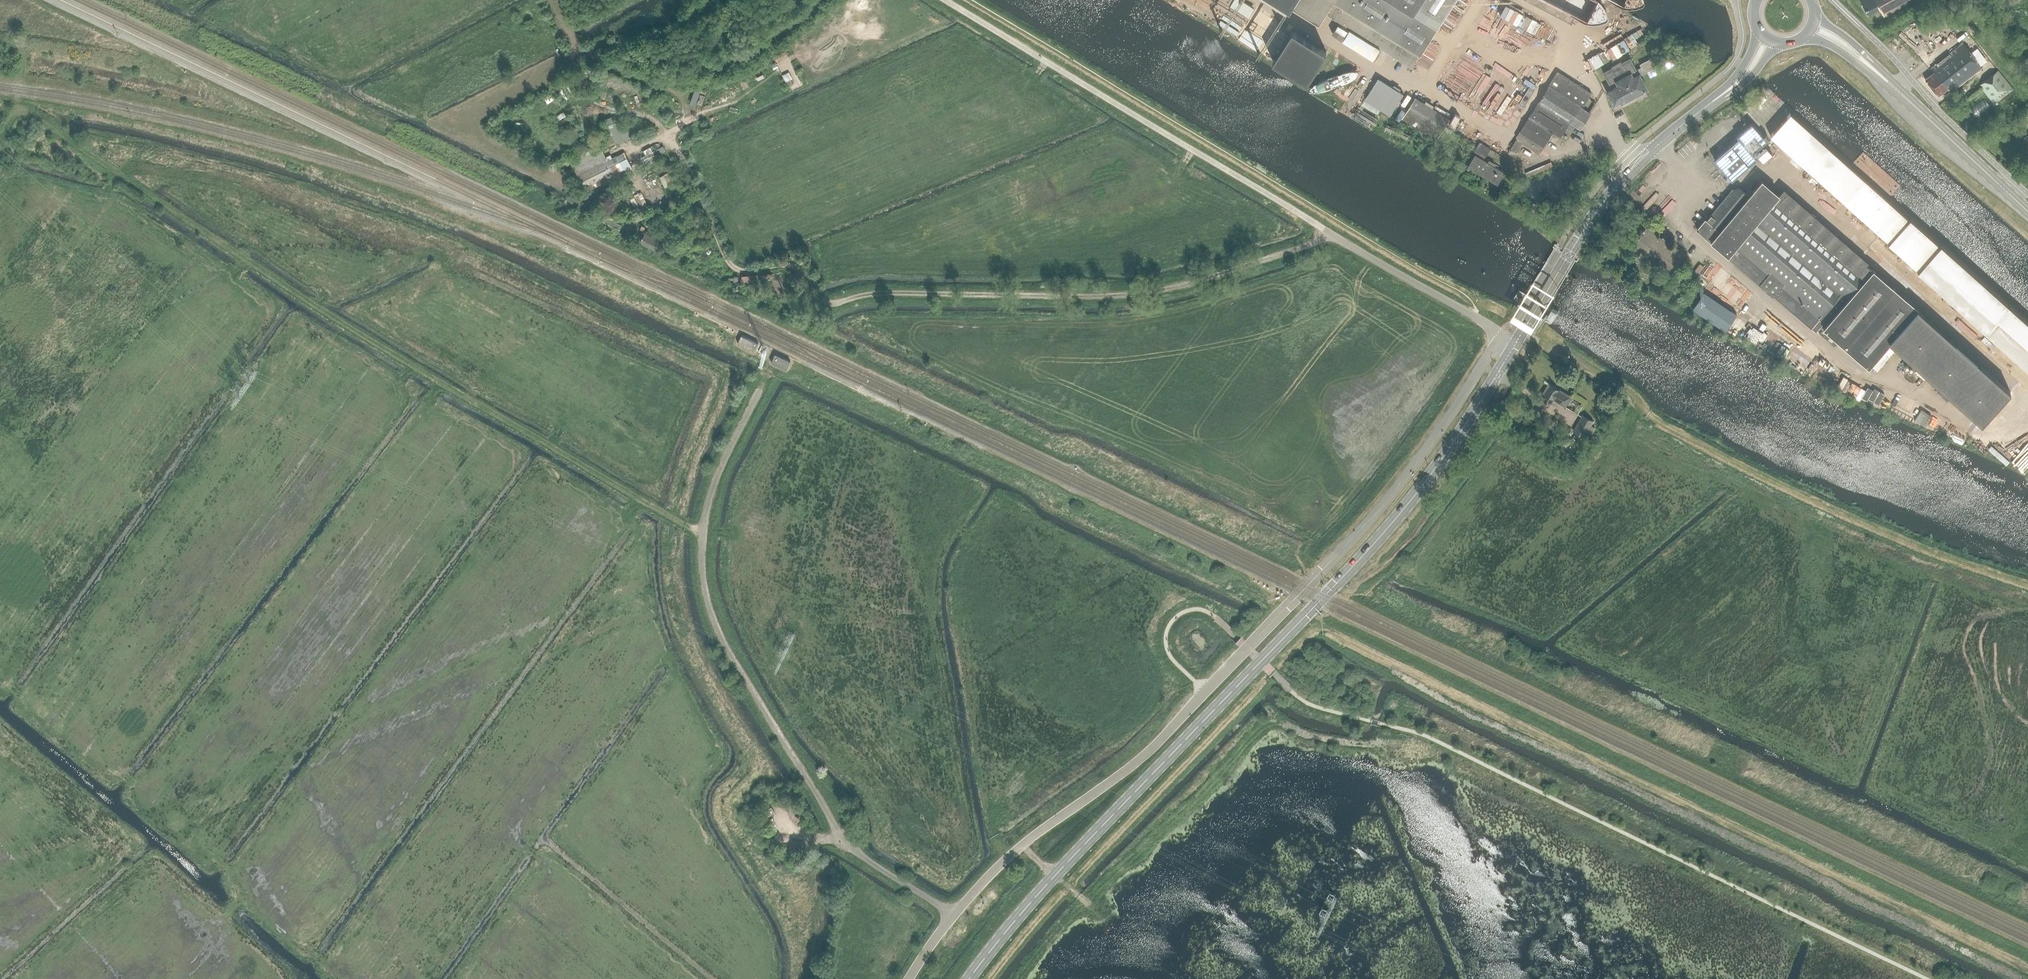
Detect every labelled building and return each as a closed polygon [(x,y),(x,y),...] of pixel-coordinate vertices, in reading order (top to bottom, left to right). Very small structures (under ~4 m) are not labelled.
[(1319,25),(1326,15),(1412,69),(1438,28),(1456,0),(1279,0),(1319,25)] [(1571,0),(1543,0),(1581,18),(1587,7),(1571,0)] [(1879,8),(1884,17),(1915,0),(1859,0),(1868,15),(1879,8)] [(1235,2),(1222,24),(1239,34),(1252,13),(1235,2)] [(1525,10),(1520,21),(1539,30),(1544,19),(1525,10)] [(1308,85),(1327,51),(1285,27),(1266,61),(1308,85)] [(1335,30),(1332,35),(1368,57),(1370,55),(1375,58),(1380,50),(1349,31),(1346,36),(1335,30)] [(1951,92),(1966,80),(1982,68),(1963,43),(1931,68),(1934,72),(1925,79),(1938,96),(1947,88),(1951,92)] [(1604,73),(1611,85),(1613,89),(1608,92),(1614,103),(1621,99),(1622,101),(1628,98),(1629,99),(1636,96),(1635,94),(1643,90),(1644,90),(1645,90),(1645,89),(1645,88),(1644,85),(1646,84),(1642,78),(1640,79),(1639,75),(1656,66),(1652,58),(1641,64),(1642,67),(1636,70),(1630,59),(1604,73)] [(1994,104),(2013,89),(1998,70),(1982,82),(1978,77),(1974,80),(1978,86),(1979,85),(1994,104)] [(1518,139),(1511,150),(1516,153),(1523,142),(1540,153),(1553,133),(1561,138),(1561,137),(1567,140),(1575,127),(1581,131),(1591,113),(1590,112),(1595,103),(1588,99),(1592,93),(1557,72),(1516,138),(1518,139)] [(1378,78),(1364,100),(1390,116),(1404,94),(1378,78)] [(555,92),(545,99),(548,104),(558,97),(555,92)] [(1415,98),(1402,120),(1436,141),(1450,119),(1415,98)] [(1458,128),(1463,117),(1453,112),(1448,124),(1458,128)] [(2027,346),(2027,320),(1788,113),(1768,136),(1809,172),(1805,176),(1814,184),(1817,179),(1881,235),(1878,239),(2016,359),(2027,346)] [(606,119),(608,125),(614,123),(612,117),(606,119)] [(1715,160),(1732,180),(1757,159),(1752,153),(1768,139),(1754,122),(1737,136),(1739,139),(1715,160)] [(1478,144),(1473,152),(1484,159),(1489,151),(1478,144)] [(1773,154),(1767,146),(1757,154),(1764,162),(1773,154)] [(651,147),(644,150),(646,155),(646,156),(653,152),(653,151),(651,147)] [(1504,172),(1476,154),(1468,167),(1497,185),(1504,172)] [(602,164),(575,178),(582,191),(609,177),(602,164)] [(677,182),(672,171),(660,177),(665,188),(677,182)] [(1918,310),(1866,265),(1869,262),(1832,230),(1800,202),(1784,188),(1779,194),(1763,179),(1753,190),(1750,188),(1746,193),(1740,188),(1733,189),(1707,219),(1706,218),(1696,228),(1710,240),(1727,255),(1728,256),(1774,297),(1811,328),(1819,318),(1826,324),(1823,327),(1824,328),(1839,341),(1863,362),(1869,367),(1874,361),(1890,342),(1896,347),(1982,422),(2010,390),(1918,310)] [(603,217),(600,226),(618,234),(623,225),(604,216),(603,217)] [(1644,263),(1649,256),(1672,273),(1686,254),(1676,247),(1675,248),(1646,227),(1631,249),(1638,254),(1636,257),(1644,263)] [(642,242),(659,251),(664,242),(646,233),(642,242)] [(1544,264),(1566,277),(1568,278),(1569,276),(1568,274),(1547,261),(1544,261),(1543,263),(1544,264)] [(1704,267),(1700,264),(1680,290),(1675,286),(1670,292),(1680,299),(1704,267)] [(1717,296),(1724,287),(1714,280),(1707,289),(1717,296)] [(1738,316),(1705,293),(1693,310),(1727,332),(1738,316)] [(1548,316),(1553,320),(1558,312),(1552,309),(1548,316)] [(1739,316),(1748,322),(1752,316),(1744,310),(1739,316)] [(1747,335),(1756,342),(1763,333),(1754,326),(1747,335)] [(1839,341),(1824,328),(1820,333),(1834,346),(1839,341)] [(1777,342),(1781,336),(1772,330),(1768,337),(1777,342)] [(759,343),(742,335),(738,343),(755,351),(759,343)] [(1879,366),(1896,347),(1890,342),(1874,361),(1879,366)] [(1790,353),(1809,365),(1814,358),(1794,346),(1790,353)] [(776,354),(775,357),(772,362),(787,369),(790,361),(776,354)] [(1547,384),(1539,398),(1551,405),(1553,400),(1564,406),(1569,396),(1547,384)] [(1594,421),(1582,415),(1573,431),(1584,438),(1594,421)] [(1562,441),(1567,447),(1575,440),(1570,434),(1562,441)] [(770,808),(764,812),(767,817),(774,813),(770,808)]
